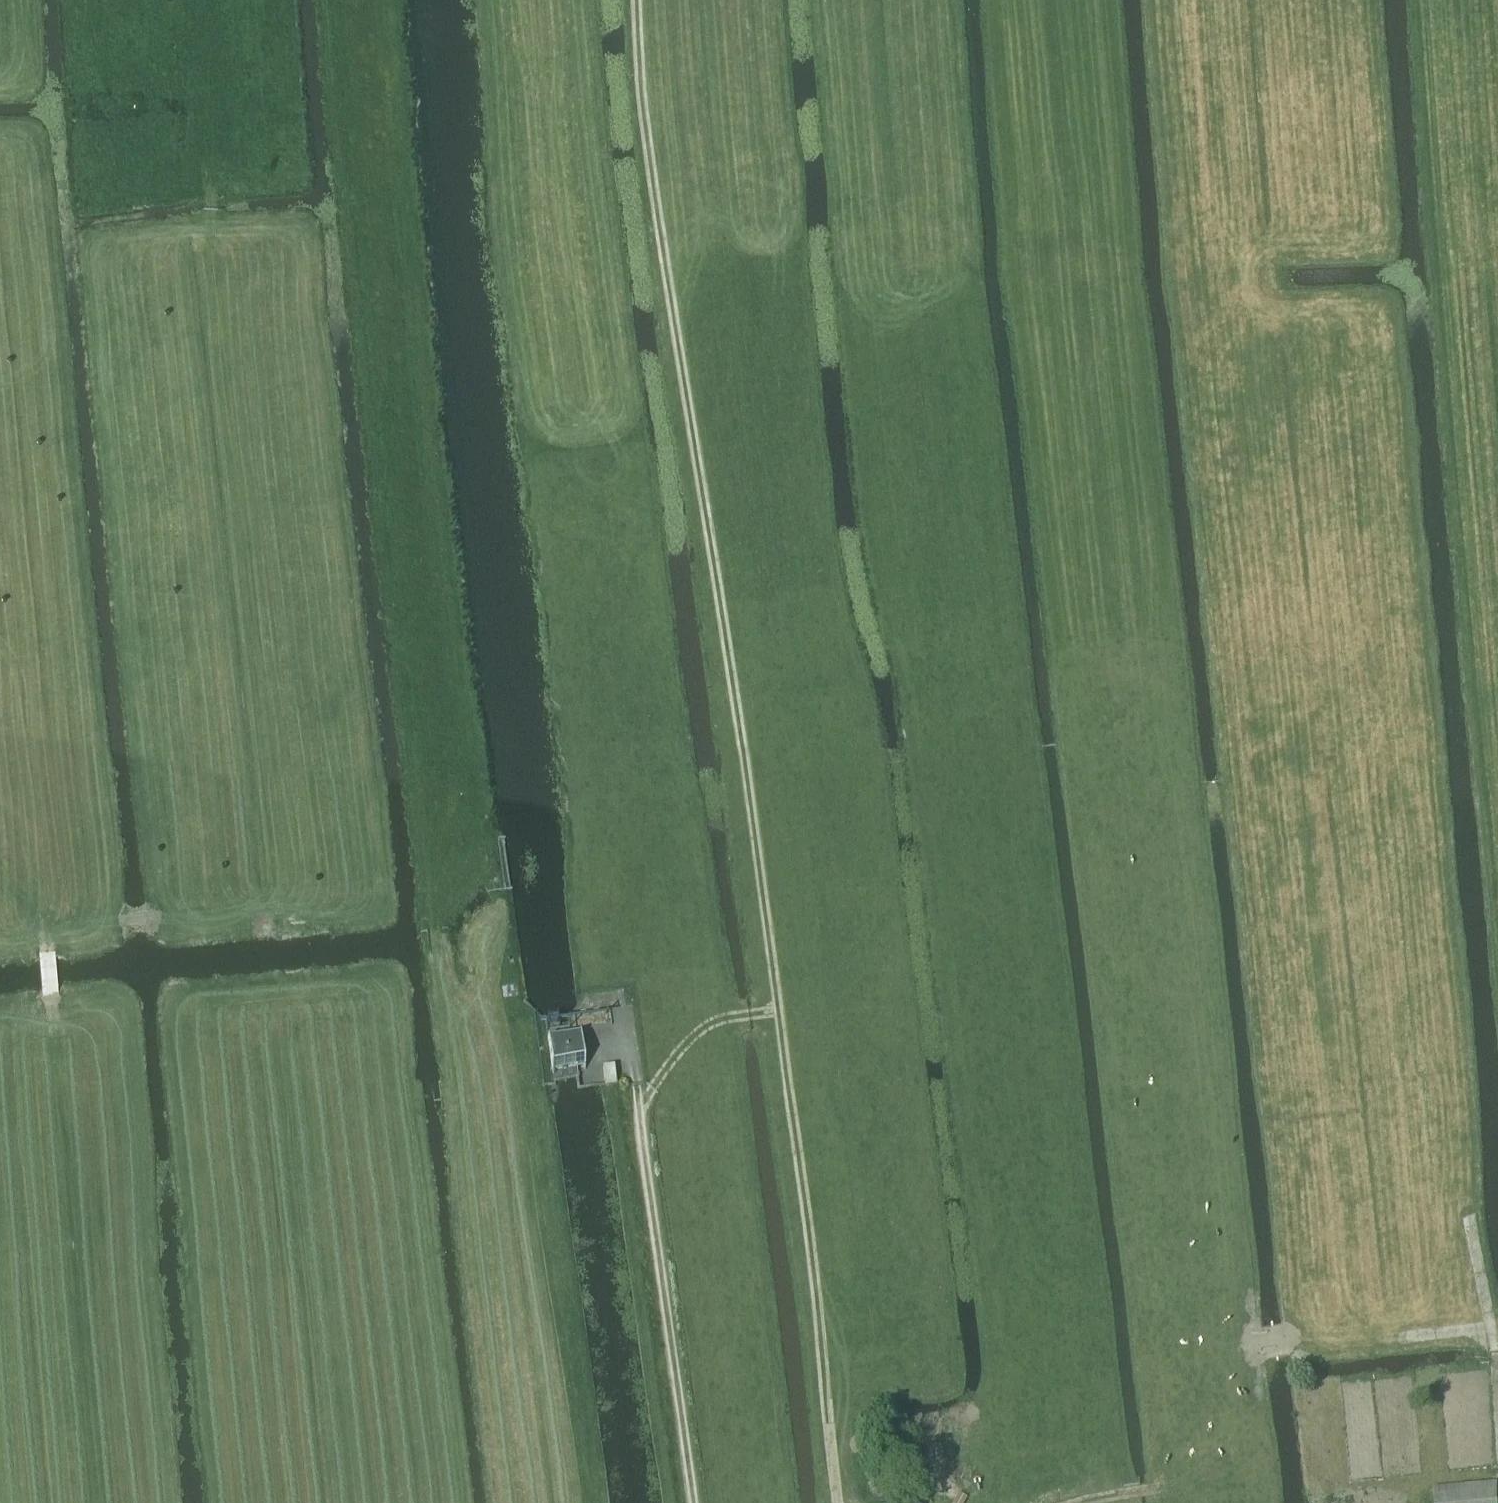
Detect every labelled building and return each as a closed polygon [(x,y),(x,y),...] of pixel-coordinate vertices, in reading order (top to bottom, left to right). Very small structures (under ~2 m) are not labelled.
[(553,1076),(577,1072),(585,1071),(580,1035),(547,1039),(553,1076)] [(605,1086),(616,1085),(616,1084),(615,1076),(614,1068),(603,1069),(605,1085),(605,1086)] [(1497,1484),(1433,1490),(1434,1502),(1497,1502),(1497,1484)]
